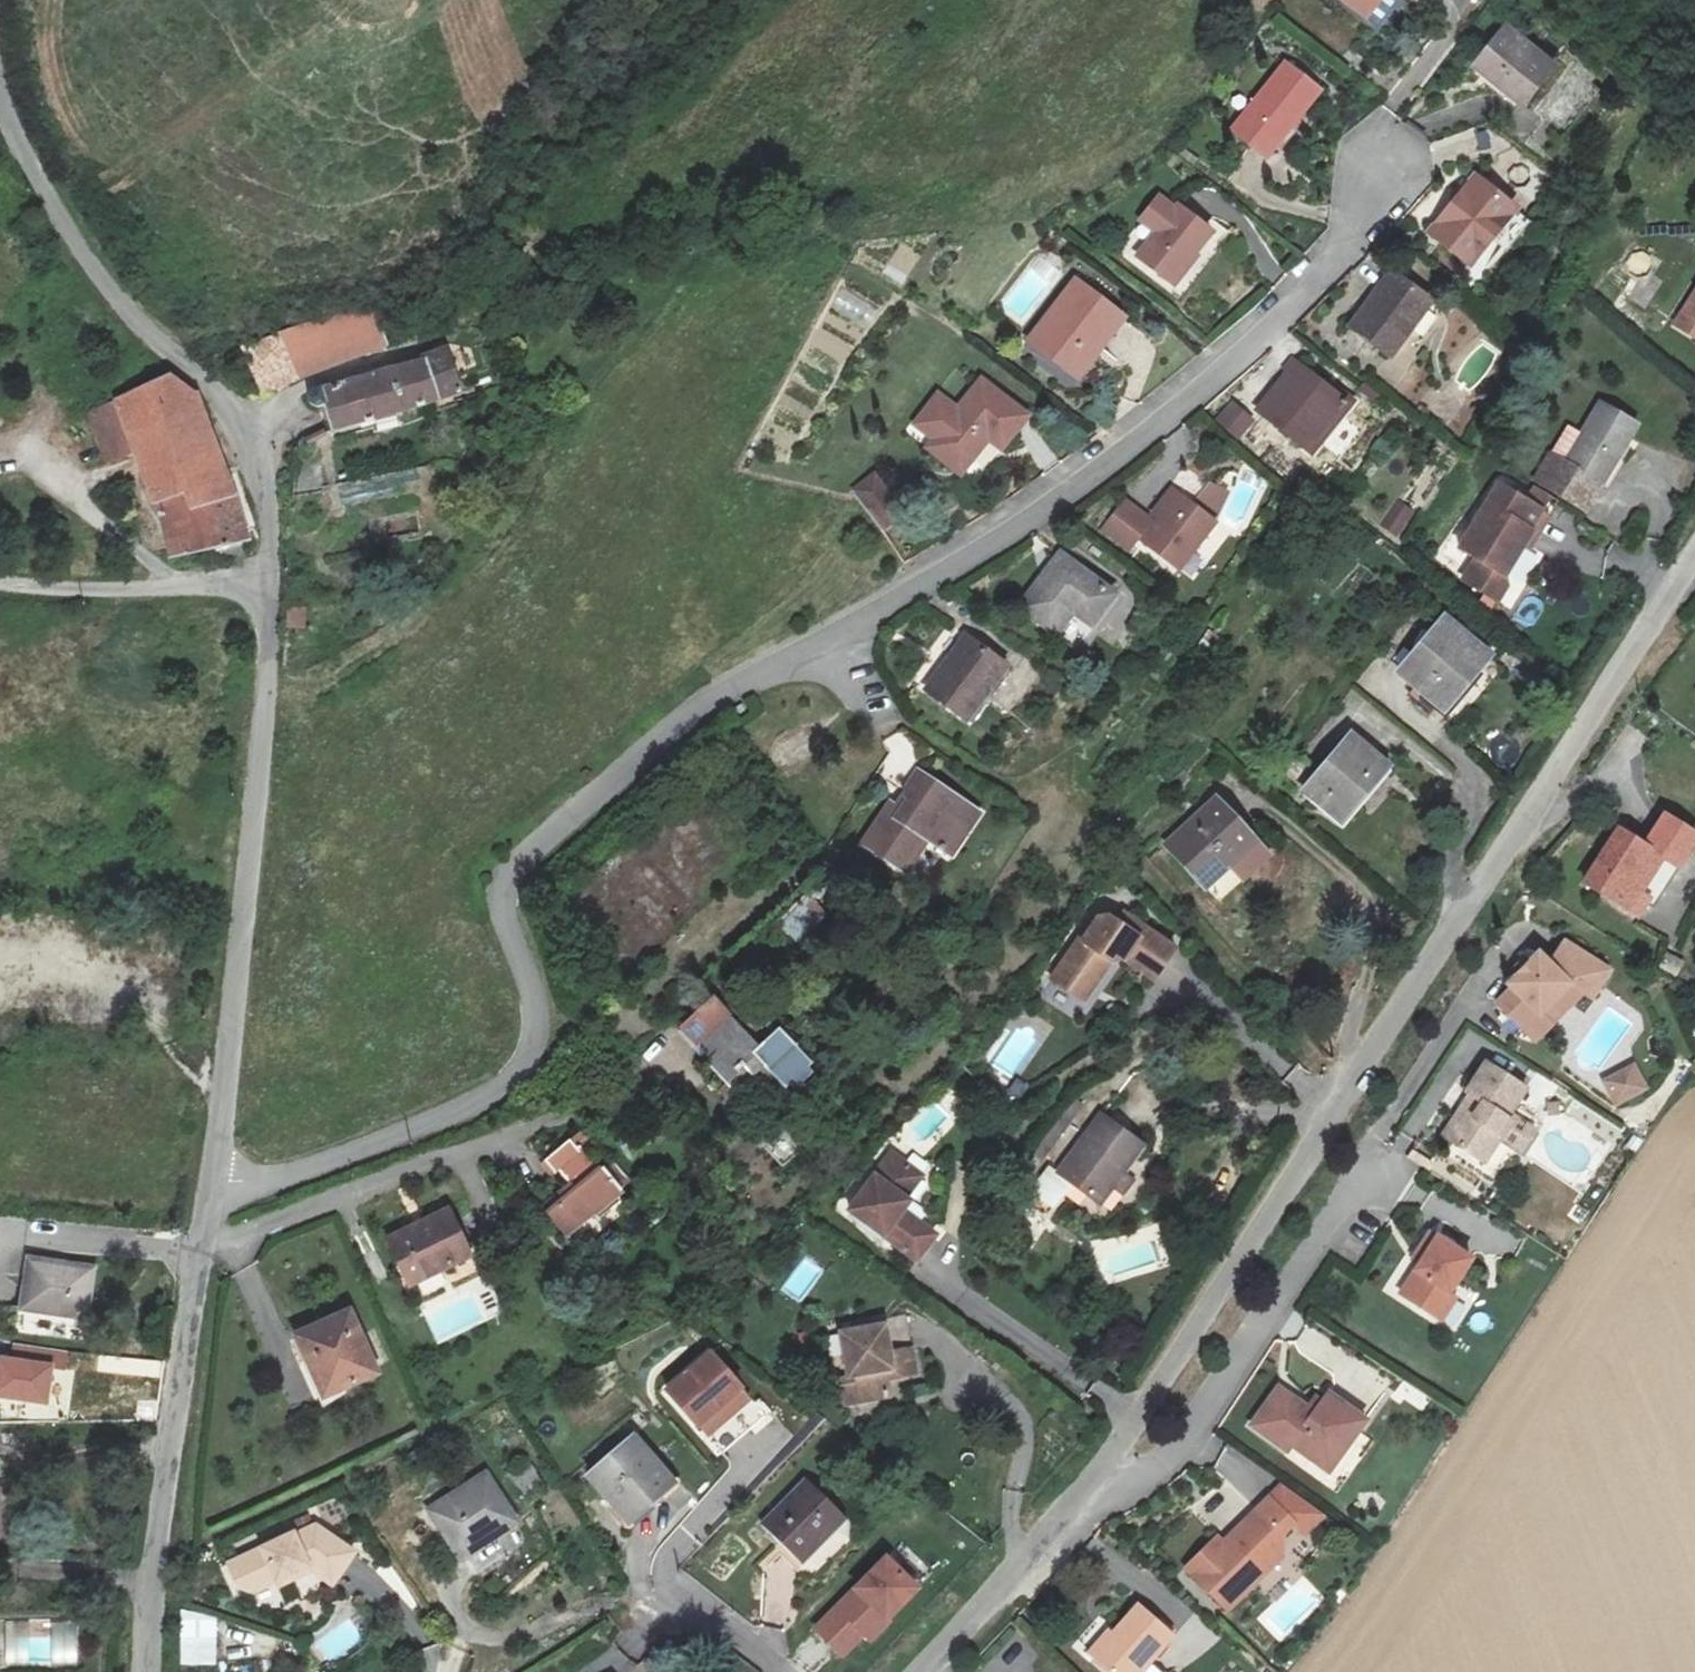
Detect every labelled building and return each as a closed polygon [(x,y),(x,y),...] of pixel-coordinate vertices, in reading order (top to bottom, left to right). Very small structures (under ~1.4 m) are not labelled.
[(1363,13),(1373,0),(1348,0),(1363,13)] [(1475,63),(1524,103),(1553,67),(1505,27),(1475,63)] [(1231,128),(1266,156),(1321,88),(1285,60),(1231,128)] [(1433,230),(1471,260),(1512,208),(1475,178),(1433,230)] [(1140,255),(1173,282),(1213,231),(1179,205),(1177,207),(1160,195),(1142,218),(1159,231),(1140,255)] [(1350,325),(1389,354),(1432,298),(1393,268),(1350,325)] [(1030,338),(1081,375),(1124,317),(1073,279),(1030,338)] [(839,287),(823,329),(861,344),(878,302),(839,287)] [(286,330),(308,376),(384,341),(361,290),(286,330)] [(1694,338),(1694,290),(1673,324),(1694,338)] [(264,396),(308,376),(286,330),(244,353),(264,396)] [(424,359),(437,399),(462,391),(447,347),(423,354),(424,359)] [(332,427),(437,399),(424,359),(324,387),(318,386),(314,387),(311,392),(311,397),(312,401),(316,404),(321,404),(326,402),(332,427)] [(1260,410),(1307,445),(1317,432),(1322,436),(1349,401),(1297,361),(1260,410)] [(172,557),(246,541),(196,394),(175,376),(89,413),(106,461),(136,450),(158,502),(161,501),(172,557)] [(926,447),(961,474),(990,438),(1004,449),(1029,416),(980,378),(958,406),(938,391),(915,420),(935,435),(926,447)] [(1232,401),(1216,419),(1238,438),(1254,421),(1232,401)] [(1534,480),(1587,510),(1637,425),(1598,403),(1564,462),(1549,453),(1534,480)] [(1335,449),(1353,426),(1344,419),(1326,441),(1335,449)] [(876,472),(856,486),(883,525),(904,511),(876,472)] [(1528,547),(1557,500),(1534,485),(1524,500),(1498,483),(1458,547),(1474,557),(1461,579),(1496,599),(1506,584),(1503,574),(1522,544),(1528,547)] [(1209,484),(1193,503),(1171,486),(1156,505),(1162,510),(1154,520),(1126,499),(1102,531),(1128,550),(1138,536),(1178,567),(1215,520),(1226,492),(1209,484)] [(1398,500),(1383,524),(1399,533),(1413,509),(1398,500)] [(1020,606),(1080,649),(1119,594),(1058,552),(1020,606)] [(1519,615),(1532,623),(1543,604),(1530,597),(1519,615)] [(289,609),(288,628),(305,629),(306,610),(289,609)] [(1402,667),(1449,706),(1490,657),(1443,618),(1402,667)] [(928,687),(968,717),(1009,660),(969,631),(928,687)] [(1309,791),(1343,818),(1386,765),(1353,738),(1309,791)] [(929,835),(954,854),(973,829),(956,819),(966,804),(918,772),(907,787),(912,799),(905,806),(892,799),(865,838),(906,868),(929,835)] [(1165,844),(1203,886),(1229,862),(1244,877),(1270,853),(1217,796),(1165,844)] [(1637,914),(1671,860),(1680,866),(1694,842),(1694,833),(1665,814),(1645,845),(1618,828),(1584,881),(1637,914)] [(1175,945),(1124,909),(1117,919),(1108,912),(1098,913),(1082,936),(1079,934),(1052,974),(1084,996),(1111,957),(1125,955),(1154,975),(1175,945)] [(1541,1041),(1558,1023),(1544,1013),(1573,979),(1589,991),(1596,996),(1618,973),(1573,943),(1557,962),(1541,950),(1510,982),(1518,990),(1502,1004),(1541,1041)] [(1544,1013),(1558,1023),(1589,991),(1573,979),(1544,1013)] [(701,1063),(752,1110),(761,1102),(768,1108),(815,1061),(780,1026),(761,1044),(715,998),(681,1032),(706,1058),(701,1063)] [(1487,1164),(1515,1120),(1507,1114),(1525,1086),(1487,1061),(1468,1091),(1476,1096),(1466,1114),(1459,1109),(1442,1135),(1487,1164)] [(1602,1077),(1614,1104),(1646,1090),(1634,1063),(1602,1077)] [(1091,1094),(1074,1083),(1032,1140),(1046,1150),(1091,1094)] [(1148,1148),(1100,1111),(1058,1172),(1071,1181),(1106,1208),(1119,1191),(1128,1197),(1144,1177),(1134,1170),(1148,1148)] [(555,1213),(574,1235),(597,1218),(603,1225),(627,1205),(622,1198),(630,1192),(612,1168),(603,1174),(575,1137),(542,1161),(553,1176),(559,1170),(578,1195),(555,1213)] [(923,1173),(894,1150),(851,1207),(919,1258),(938,1232),(900,1204),(923,1173)] [(1058,1172),(1044,1161),(1021,1194),(1047,1213),(1071,1181),(1058,1172)] [(390,1236),(412,1281),(469,1253),(447,1209),(390,1236)] [(1438,1317),(1456,1290),(1476,1259),(1436,1233),(1422,1254),(1430,1259),(1406,1295),(1438,1317)] [(38,1278),(32,1328),(99,1335),(104,1285),(38,1278)] [(1473,1301),(1456,1290),(1438,1317),(1455,1327),(1473,1301)] [(298,1330),(328,1397),(378,1374),(348,1308),(298,1330)] [(856,1345),(844,1347),(848,1374),(855,1373),(859,1399),(887,1396),(884,1369),(889,1368),(891,1376),(916,1372),(913,1348),(890,1351),(886,1324),(859,1328),(860,1340),(856,1345)] [(860,1340),(859,1328),(842,1330),(844,1347),(856,1345),(860,1340)] [(712,1352),(670,1388),(705,1431),(748,1395),(712,1352)] [(1330,1472),(1367,1419),(1326,1389),(1311,1411),(1277,1387),(1250,1426),(1286,1452),(1291,1445),(1330,1472)] [(591,1474),(630,1518),(652,1498),(657,1503),(676,1485),(633,1437),(591,1474)] [(428,1510),(455,1552),(483,1534),(487,1540),(518,1520),(487,1472),(428,1510)] [(762,1523),(804,1563),(845,1520),(802,1480),(762,1523)] [(1275,1540),(1313,1506),(1284,1485),(1233,1534),(1237,1538),(1229,1547),(1216,1537),(1184,1566),(1227,1610),(1287,1553),(1275,1540)] [(292,1532),(228,1564),(239,1587),(253,1591),(276,1580),(278,1584),(310,1568),(332,1584),(355,1552),(314,1524),(293,1534),(292,1532)] [(920,1591),(884,1557),(815,1629),(847,1655),(862,1641),(867,1646),(920,1591)] [(1118,1632),(1109,1624),(1086,1652),(1096,1661),(1110,1671),(1166,1671),(1152,1660),(1174,1634),(1140,1606),(1118,1632)] [(0,1635),(0,1667),(76,1668),(77,1622),(0,1621),(0,1635)]
